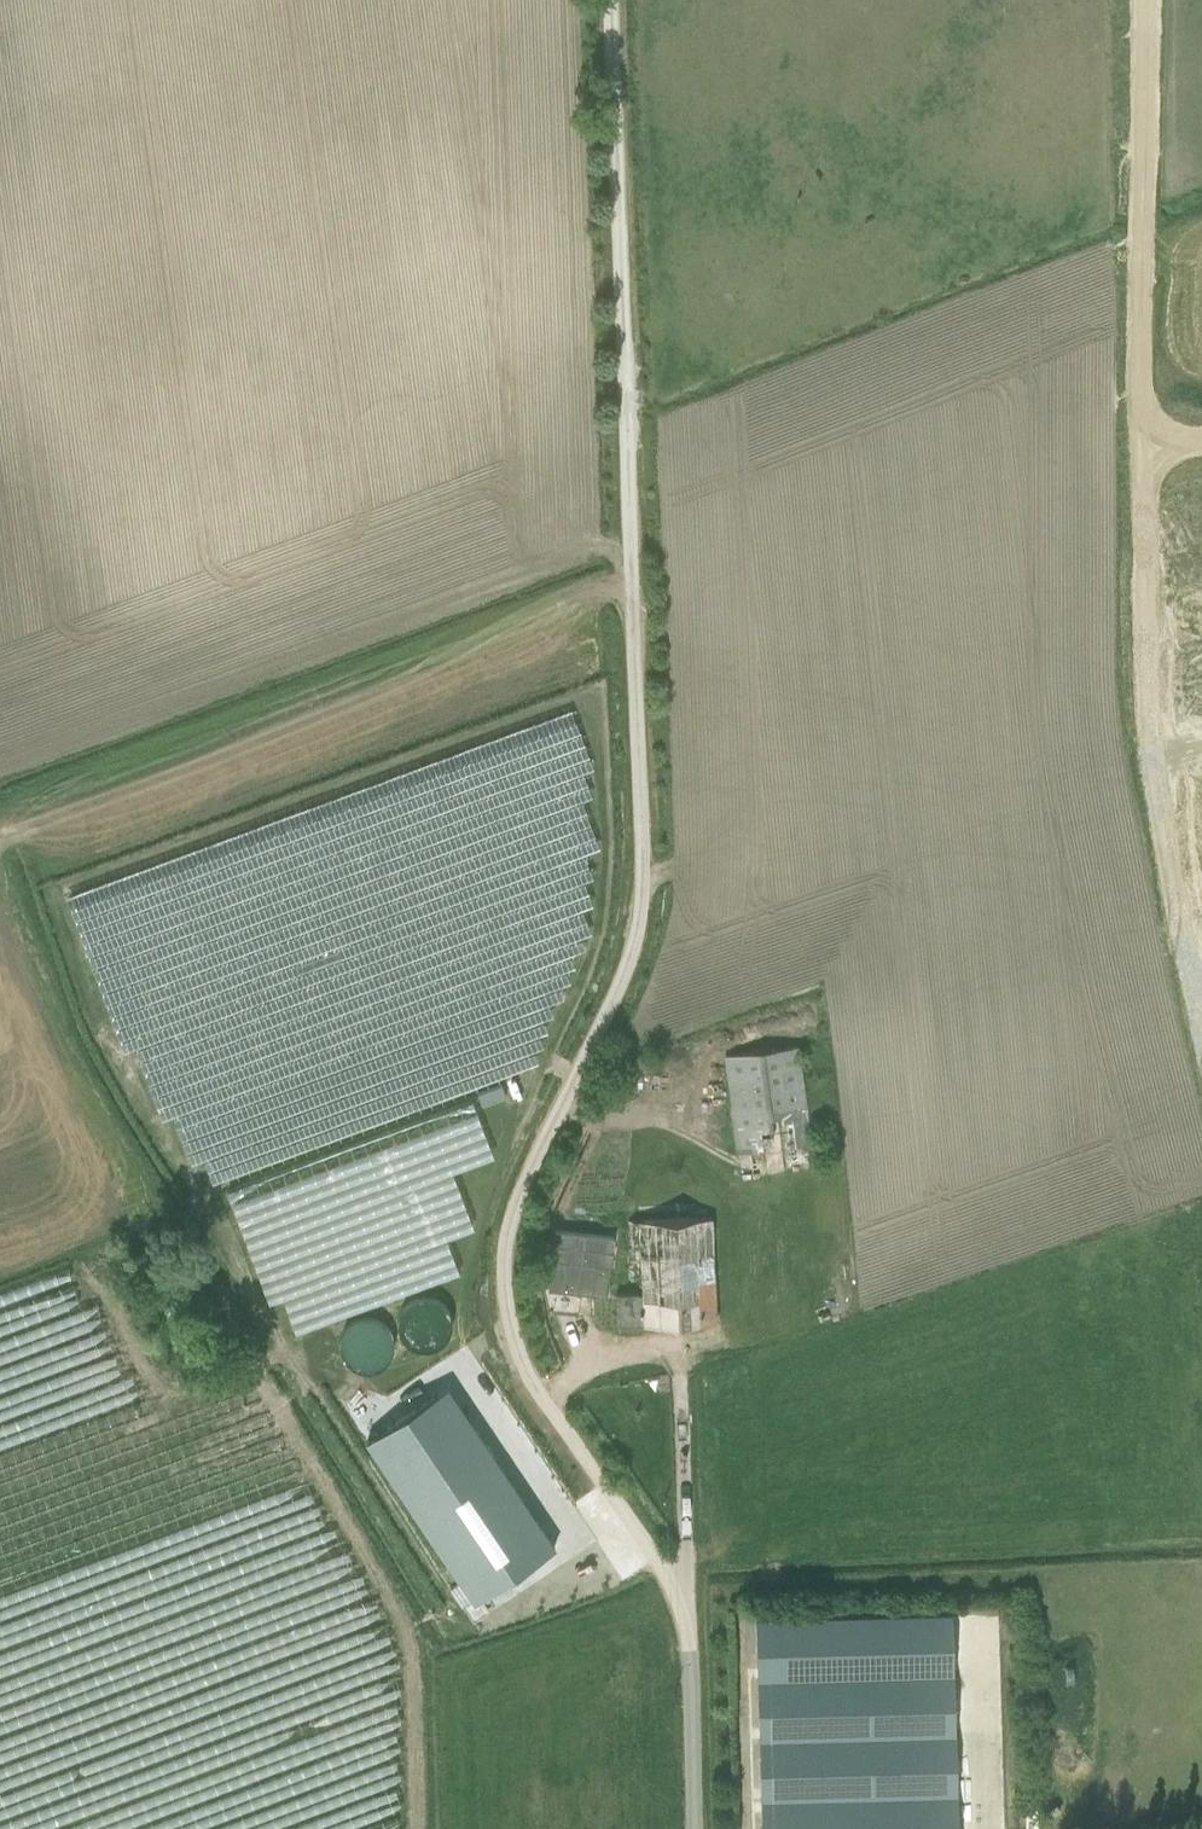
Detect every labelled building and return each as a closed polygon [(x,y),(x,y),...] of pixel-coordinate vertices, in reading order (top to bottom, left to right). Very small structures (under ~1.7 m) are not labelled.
[(741,1180),(751,1267),(823,1258),(808,1142),(811,1141),(798,1044),(723,1054),(735,1150),(736,1150),(739,1179),(741,1180)] [(596,1221),(600,1294),(615,1293),(617,1324),(715,1321),(712,1236),(717,1235),(717,1220),(712,1221),(712,1216),(710,1216),(710,1210),(696,1211),(696,1195),(694,1195),(693,1174),(636,1178),(639,1219),(596,1221)] [(749,1612),(754,1828),(959,1828),(954,1607),(749,1612)]
